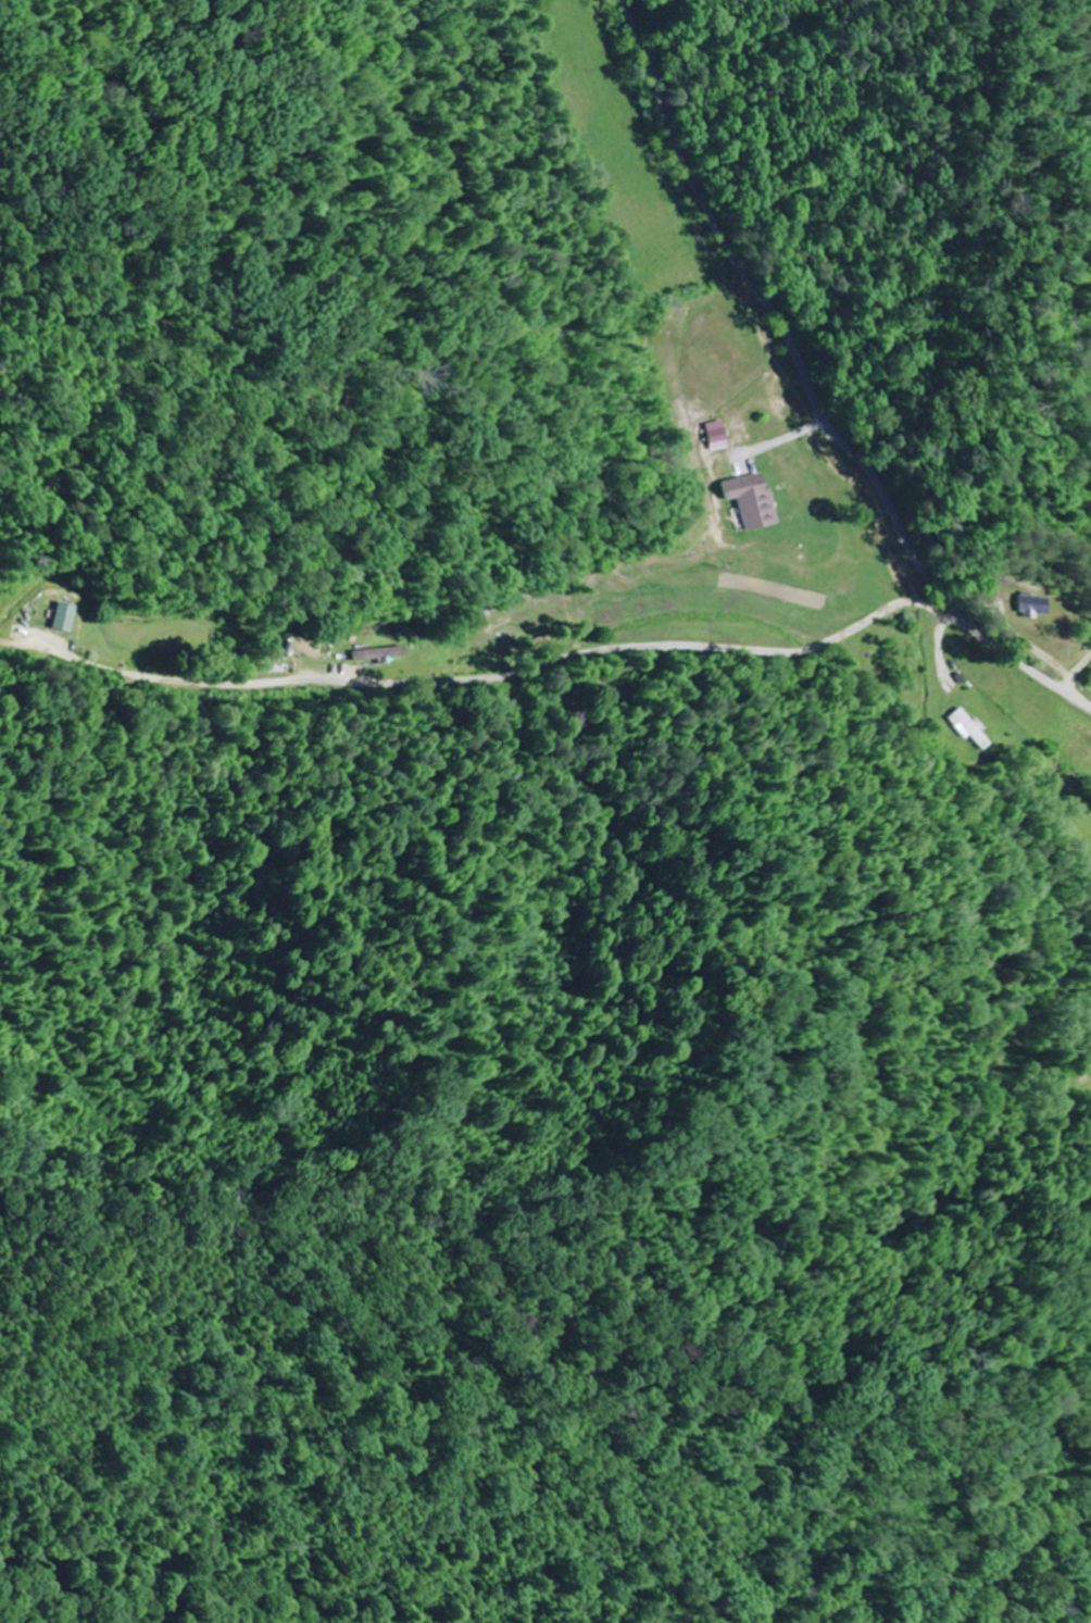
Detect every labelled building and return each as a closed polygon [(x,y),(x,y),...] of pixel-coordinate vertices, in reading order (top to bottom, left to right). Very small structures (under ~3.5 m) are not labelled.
[(779,526),(769,476),(728,484),(731,502),(743,500),(749,533),(779,526)] [(1051,597),(1022,597),(1022,617),(1051,617),(1051,597)] [(72,633),(77,608),(59,604),(54,629),(72,633)] [(357,662),(404,662),(404,650),(357,650),(357,662)] [(984,730),(963,707),(951,718),(983,752),(992,744),(982,732),(984,730)]
